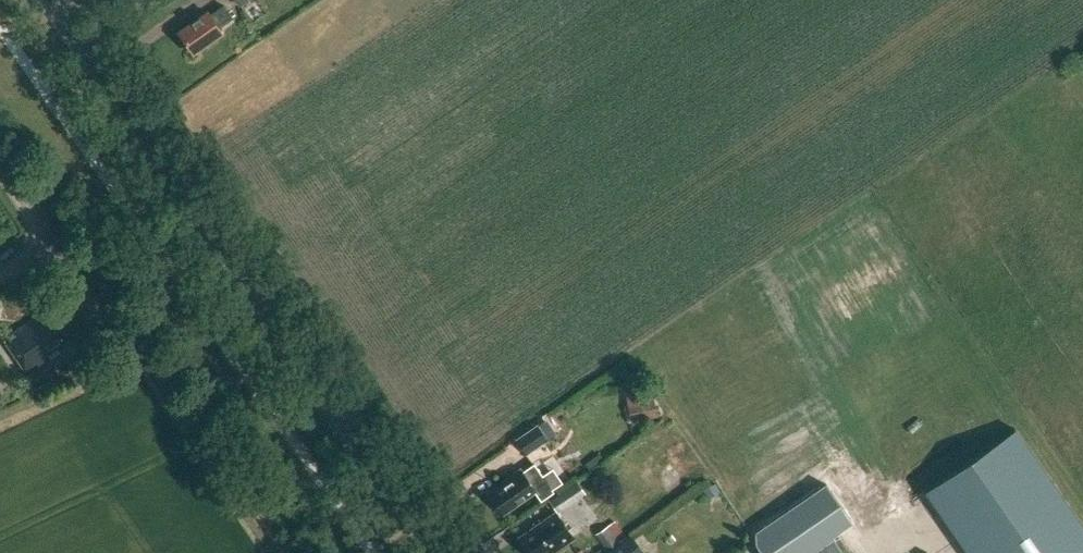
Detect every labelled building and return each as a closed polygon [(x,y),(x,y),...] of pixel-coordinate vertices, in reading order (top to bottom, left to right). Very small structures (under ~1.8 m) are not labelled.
[(238,12),(258,0),(231,0),(238,12)] [(224,5),(210,15),(207,11),(179,31),(194,53),(223,33),(219,27),(233,17),(224,5)] [(47,310),(4,341),(28,375),(71,345),(47,310)] [(652,391),(626,398),(631,416),(657,410),(652,391)] [(514,439),(526,455),(548,440),(537,423),(514,439)] [(926,491),(969,552),(1082,552),(1082,527),(1016,429),(926,491)] [(535,489),(546,481),(534,464),(523,472),(520,469),(509,476),(509,480),(489,493),(503,513),(536,491),(535,489)] [(704,490),(709,499),(721,491),(715,482),(704,490)] [(551,501),(558,511),(584,494),(577,483),(551,501)] [(755,533),(756,545),(762,552),(807,552),(832,536),(853,522),(826,484),(755,533)] [(530,552),(550,552),(573,538),(555,512),(519,537),(530,552)] [(609,524),(595,534),(605,549),(619,539),(609,524)] [(643,552),(631,536),(608,552),(642,552),(643,552)] [(839,537),(835,540),(832,536),(807,552),(850,552),(839,537)]
